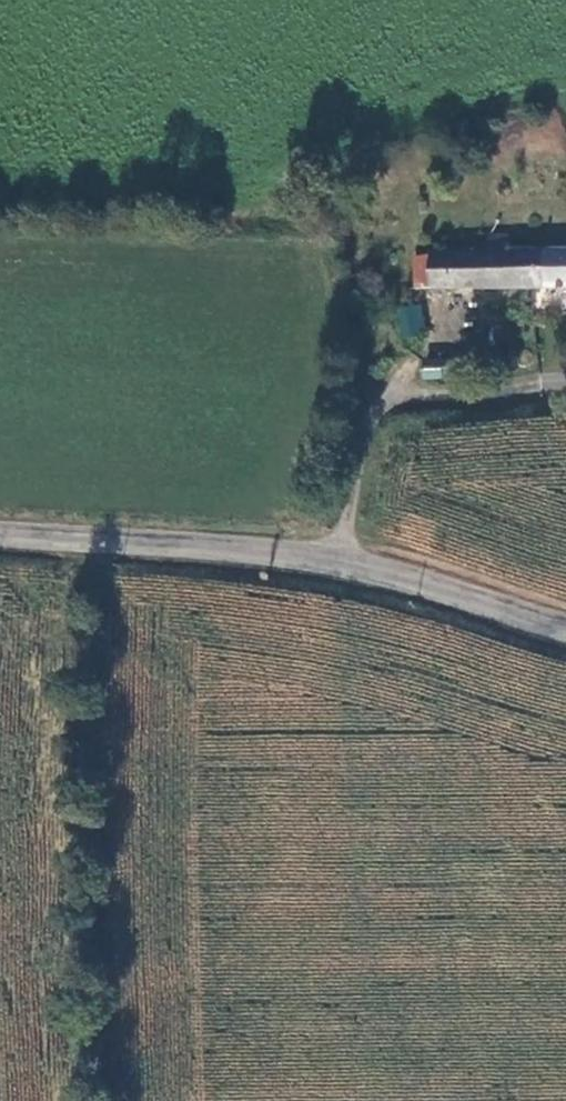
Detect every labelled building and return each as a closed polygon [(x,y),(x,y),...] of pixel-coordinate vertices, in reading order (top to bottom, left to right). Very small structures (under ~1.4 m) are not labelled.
[(413,285),(508,284),(508,243),(508,227),(480,228),(480,247),(413,248),(413,285)] [(508,243),(508,284),(549,284),(549,243),(508,243)] [(565,284),(565,243),(549,243),(549,284),(565,284)] [(397,308),(403,336),(427,331),(420,303),(397,308)] [(520,342),(518,349),(521,355),(527,358),(533,357),(538,353),(538,346),(534,339),(527,338),(520,342)] [(425,374),(444,376),(445,358),(426,356),(425,374)] [(451,373),(468,374),(468,359),(452,358),(451,373)]
